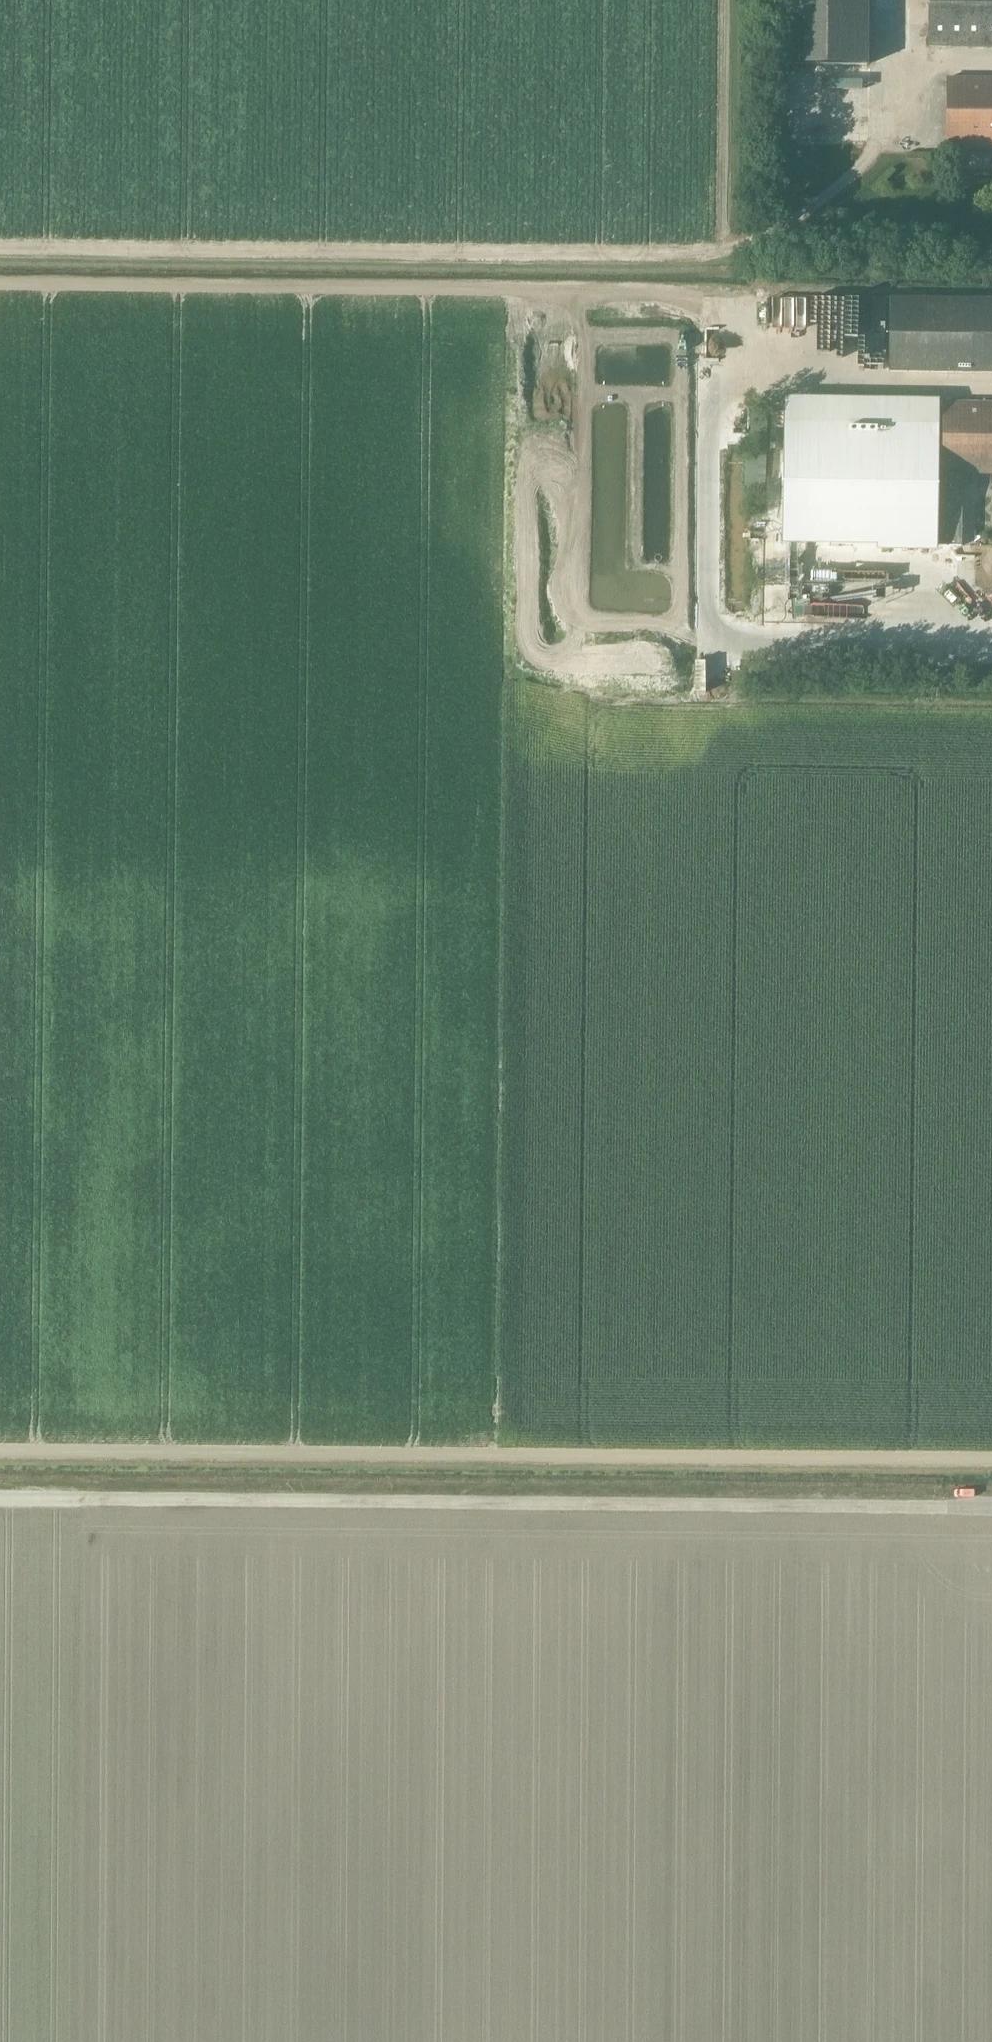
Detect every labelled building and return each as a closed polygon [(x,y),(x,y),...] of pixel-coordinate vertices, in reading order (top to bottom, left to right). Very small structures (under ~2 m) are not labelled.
[(787,65),(867,65),(867,0),(787,0),(787,65)] [(928,46),(991,46),(991,0),(928,0),(928,46)] [(947,78),(946,149),(991,149),(991,78),(947,78)] [(888,371),(991,372),(991,299),(888,298),(888,371)] [(962,473),(991,473),(991,402),(943,401),(943,425),(942,472),(962,473)] [(943,425),(782,424),(781,544),(962,546),(962,473),(942,472),(943,425)]
